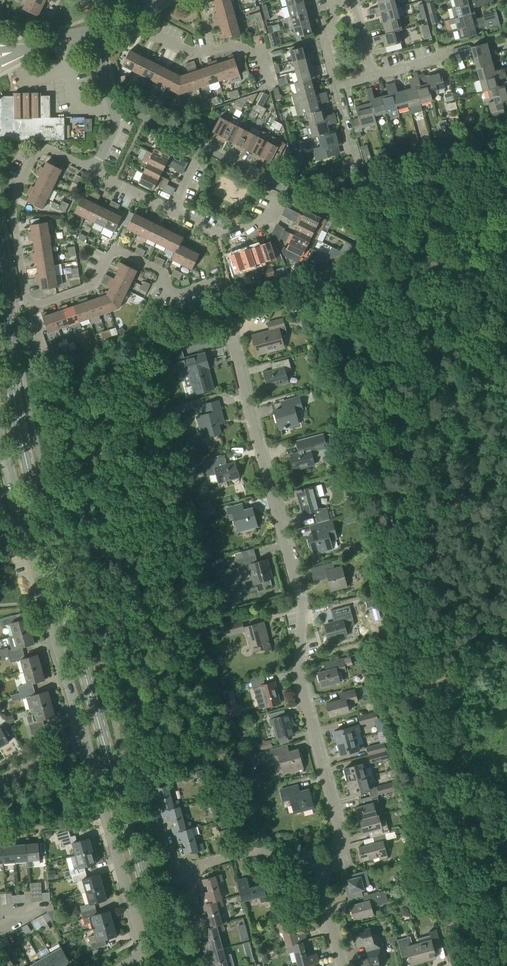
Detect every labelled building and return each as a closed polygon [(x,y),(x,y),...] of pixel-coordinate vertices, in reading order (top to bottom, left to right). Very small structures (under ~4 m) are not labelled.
[(30,0),(27,0),(22,9),(41,18),(43,13),(40,12),(43,6),(30,0)] [(378,2),(379,7),(369,10),(370,15),(380,12),(396,8),(394,0),(384,0),(378,2)] [(482,0),(455,8),(451,9),(454,19),(473,14),(472,8),(483,5),(482,0)] [(310,5),(309,1),(288,7),(291,17),(307,13),(305,6),(310,5)] [(432,2),(431,2),(426,4),(429,14),(435,13),(432,2)] [(231,3),(215,7),(217,13),(213,14),(215,18),(234,13),(231,3)] [(399,19),(396,8),(380,12),(383,23),(399,19)] [(473,14),(454,19),(448,20),(450,26),(455,24),(456,29),(497,18),(495,12),(482,16),(482,18),(471,20),(470,15),(474,14),(473,14)] [(234,13),(215,18),(216,23),(219,22),(221,28),(237,24),(234,13)] [(307,13),(291,17),(288,18),(291,29),(294,28),(315,22),(314,18),(309,19),(307,13)] [(437,23),(435,13),(429,14),(432,24),(435,24),(437,23)] [(497,18),(456,29),(459,40),(475,36),(474,30),(485,27),(485,29),(499,25),(497,18)] [(399,19),(383,23),(386,34),(373,37),(374,38),(398,31),(398,32),(402,30),(399,19)] [(316,25),(315,22),(294,28),(297,38),(313,34),(311,27),(316,25)] [(237,24),(221,28),(222,34),(219,35),(220,40),(240,34),(237,24)] [(401,43),(398,32),(398,31),(374,38),(375,42),(384,40),(386,47),(387,53),(402,49),(400,43),(401,43)] [(473,59),(494,53),(493,49),(488,50),(486,43),(470,48),(473,59)] [(293,62),(314,56),(313,52),(308,54),(306,47),(300,48),(299,45),(290,48),(291,51),(290,51),(293,62)] [(132,71),(141,53),(138,51),(137,51),(135,54),(130,51),(122,66),(132,71)] [(141,53),(132,71),(142,76),(149,61),(144,58),(145,55),(141,53)] [(494,53),(473,59),(476,69),(492,65),(490,58),(495,56),(494,53)] [(229,60),(224,62),(229,78),(240,75),(233,55),(228,57),(229,60)] [(315,59),(314,56),(293,62),(296,72),(312,68),(310,61),(315,59)] [(149,61),(142,76),(152,80),(161,63),(156,60),(155,63),(149,61)] [(209,85),(203,69),(197,71),(194,61),(189,63),(198,88),(209,85)] [(217,61),(212,62),(219,82),(229,78),(224,62),(218,64),(217,61)] [(209,67),(203,69),(209,85),(219,82),(212,62),(208,64),(209,67)] [(165,65),(161,63),(152,80),(161,85),(169,70),(163,68),(165,65)] [(182,73),(179,72),(170,90),(180,95),(198,88),(189,63),(185,64),(188,74),(183,76),(183,73),(182,73)] [(494,71),(492,65),(476,69),(479,81),(504,74),(503,69),(494,71)] [(312,68),(296,72),(299,82),(315,77),(319,76),(318,73),(314,74),(312,68)] [(174,73),(169,70),(161,85),(170,90),(179,72),(176,70),(174,73)] [(250,77),(248,71),(242,73),(244,79),(250,77)] [(430,92),(431,96),(438,94),(437,91),(446,88),(441,72),(425,76),(428,85),(430,93),(430,92)] [(504,74),(479,81),(482,93),(487,91),(506,86),(506,85),(498,87),(496,81),(506,78),(504,74)] [(471,77),(472,88),(479,87),(477,76),(471,77)] [(315,77),(299,82),(294,83),(297,94),(313,90),(311,82),(316,81),(315,77)] [(419,77),(414,78),(420,103),(432,100),(431,96),(430,92),(430,93),(428,85),(421,86),(419,77)] [(277,80),(279,87),(284,86),(284,85),(288,84),(286,78),(282,78),(277,80)] [(412,89),(404,91),(409,106),(420,103),(414,78),(409,80),(412,89)] [(395,83),(390,85),(397,110),(409,106),(404,91),(398,93),(395,83)] [(397,110),(390,85),(386,86),(388,95),(381,97),(386,113),(397,110)] [(506,86),(487,91),(489,98),(493,98),(494,102),(488,104),(490,114),(503,110),(501,103),(506,102),(506,87),(506,86)] [(386,113),(381,97),(375,99),(372,89),(367,91),(371,103),(376,124),(377,124),(375,115),(386,113)] [(313,90),(297,94),(292,96),(295,106),(327,97),(325,92),(315,95),(313,90)] [(446,102),(453,100),(451,92),(449,92),(449,94),(444,95),(446,102)] [(44,141),(64,140),(64,138),(64,125),(64,118),(62,118),(50,118),(50,96),(41,96),(13,96),(4,96),(0,96),(0,141),(44,141)] [(328,101),(327,97),(295,106),(298,116),(303,115),(319,110),(317,104),(328,101)] [(235,101),(232,107),(229,114),(233,116),(236,109),(241,99),(236,101),(235,101)] [(355,107),(358,118),(352,120),(357,137),(363,131),(362,128),(376,124),(371,103),(355,107)] [(323,109),(319,110),(303,115),(305,122),(309,121),(310,126),(336,119),(334,114),(325,116),(323,109)] [(192,117),(195,127),(204,124),(201,114),(192,117)] [(220,140),(230,122),(220,117),(212,132),(218,135),(216,138),(220,140)] [(336,119),(310,126),(306,127),(309,138),(318,136),(318,135),(329,132),(328,125),(337,123),(336,119)] [(239,127),(230,122),(220,140),(224,142),(226,139),(231,142),(239,127)] [(249,132),(239,127),(231,142),(237,145),(235,147),(239,150),(249,132)] [(318,135),(318,136),(321,149),(313,151),(316,160),(332,156),(330,149),(343,145),(338,129),(329,132),(318,135)] [(249,132),(239,150),(243,152),(245,149),(251,152),(258,137),(249,132)] [(261,132),(258,137),(251,152),(256,155),(254,157),(259,160),(271,137),(261,132)] [(271,137),(259,160),(263,162),(264,159),(270,162),(281,142),(271,137)] [(159,139),(157,143),(169,149),(171,144),(159,139)] [(300,140),(292,142),(294,150),(302,148),(300,140)] [(169,149),(157,143),(152,153),(177,165),(179,161),(170,157),(173,151),(169,149)] [(371,159),(369,152),(363,154),(364,161),(371,159)] [(177,165),(152,153),(148,163),(163,171),(166,165),(175,169),(177,165)] [(38,170),(57,180),(62,170),(46,162),(44,168),(40,166),(38,170)] [(148,163),(143,173),(167,185),(169,180),(160,176),(163,171),(148,163)] [(57,180),(38,170),(36,174),(39,176),(36,181),(52,189),(57,180)] [(167,185),(143,173),(138,183),(153,190),(156,184),(165,189),(167,185)] [(31,185),(28,189),(47,199),(52,189),(36,181),(33,187),(31,185)] [(47,199),(28,189),(26,194),(29,195),(26,201),(43,209),(47,199)] [(84,218),(96,193),(92,191),(88,200),(82,198),(74,213),(84,218)] [(96,193),(84,218),(94,222),(101,207),(96,205),(100,196),(96,193)] [(107,210),(101,207),(94,222),(104,227),(116,203),(111,201),(107,210)] [(120,205),(116,203),(104,227),(114,232),(122,217),(121,216),(121,217),(115,214),(120,205)] [(293,211),(291,215),(321,229),(326,219),(305,209),(302,215),(293,211)] [(137,234),(144,218),(139,216),(140,213),(136,211),(127,229),(137,234)] [(321,229),(291,215),(289,219),(298,223),(295,229),(316,239),(321,229)] [(144,218),(137,234),(146,239),(155,220),(151,218),(150,221),(144,218)] [(160,222),(155,220),(146,239),(156,243),(164,228),(158,225),(160,222)] [(29,236),(49,233),(47,222),(30,225),(31,226),(31,225),(32,231),(28,232),(29,236)] [(169,230),(164,228),(156,243),(166,248),(175,230),(170,228),(169,230)] [(284,230),(282,234),(306,246),(311,249),(316,239),(295,229),(292,234),(284,230)] [(179,232),(175,230),(166,248),(175,253),(176,253),(180,245),(184,238),(183,237),(177,235),(179,232)] [(51,243),(49,233),(29,236),(30,241),(33,241),(34,246),(51,243)] [(306,246),(282,234),(280,238),(288,243),(286,248),(283,246),(281,250),(282,254),(297,262),(300,255),(301,256),(306,246)] [(282,259),(279,251),(274,243),(271,244),(270,242),(265,244),(263,241),(259,242),(266,262),(275,258),(276,261),(282,259)] [(266,262),(259,242),(254,244),(255,247),(250,249),(255,265),(266,262)] [(51,243),(34,246),(35,253),(32,253),(32,257),(52,254),(51,243)] [(176,253),(175,253),(172,260),(182,265),(191,246),(186,244),(185,247),(180,245),(176,253)] [(349,245),(345,254),(354,252),(359,250),(349,245)] [(191,246),(182,265),(192,269),(199,254),(193,252),(195,249),(191,246)] [(255,265),(250,249),(244,251),(243,248),(239,249),(245,269),(255,265)] [(328,257),(331,259),(345,254),(333,248),(328,257)] [(245,269),(239,249),(234,251),(235,254),(229,256),(235,272),(245,269)] [(52,254),(32,257),(33,262),(36,262),(37,267),(54,265),(52,254)] [(316,264),(329,259),(322,255),(314,258),(316,264)] [(117,273),(132,281),(137,271),(119,262),(117,267),(120,268),(117,273)] [(54,265),(37,267),(38,274),(35,274),(36,279),(56,276),(54,265)] [(276,277),(285,274),(283,268),(274,271),(275,274),(276,277)] [(132,281),(117,273),(114,279),(105,275),(103,279),(127,290),(132,281)] [(57,287),(56,276),(36,279),(36,284),(40,283),(41,289),(40,289),(40,290),(57,287)] [(127,290),(103,279),(101,283),(110,287),(108,292),(123,299),(127,290)] [(123,299),(108,292),(106,291),(105,292),(103,293),(109,312),(118,309),(123,299)] [(109,312),(103,293),(99,294),(100,297),(94,299),(99,315),(109,312)] [(99,315),(94,299),(88,301),(87,298),(82,300),(89,319),(99,315)] [(79,304),(73,306),(78,322),(89,319),(82,300),(78,301),(79,304)] [(78,322),(73,306),(68,308),(67,305),(62,307),(68,326),(78,322)] [(68,326),(62,307),(58,308),(59,311),(53,313),(58,329),(68,326)] [(58,329),(53,313),(47,315),(46,312),(41,314),(47,333),(58,329)] [(268,323),(269,328),(270,331),(254,335),(259,354),(282,348),(279,337),(287,335),(283,319),(268,323)] [(125,332),(121,327),(116,331),(120,335),(125,332)] [(87,345),(84,338),(83,335),(78,336),(79,340),(80,340),(82,346),(87,345)] [(71,350),(68,344),(67,339),(62,340),(64,345),(66,352),(71,350)] [(198,394),(214,389),(208,369),(209,369),(205,353),(176,361),(180,377),(189,374),(192,386),(196,385),(198,394)] [(268,388),(288,382),(285,373),(292,371),(289,359),(276,362),(278,370),(265,373),(268,388)] [(286,427),(298,424),(294,408),(302,406),(299,397),(284,401),(286,407),(274,410),(279,429),(284,428),(285,429),(287,429),(286,427)] [(220,433),(218,424),(224,423),(218,401),(205,405),(207,414),(198,417),(201,430),(206,428),(208,436),(220,433)] [(175,415),(182,413),(180,405),(173,407),(175,415)] [(296,441),(297,446),(299,453),(291,455),(295,470),(314,465),(312,457),(328,453),(323,434),(296,441)] [(226,465),(225,459),(224,456),(205,462),(209,476),(217,473),(219,483),(239,478),(235,463),(226,465)] [(303,515),(314,512),(320,510),(317,498),(323,496),(321,486),(314,487),(296,492),(303,515)] [(233,506),(226,508),(228,515),(227,516),(229,523),(234,521),(237,532),(258,526),(253,508),(235,513),(233,506)] [(331,520),(329,521),(310,526),(312,535),(308,536),(313,554),(332,549),(329,541),(336,539),(331,520)] [(254,549),(241,552),(234,554),(239,572),(252,569),(256,583),(272,579),(267,560),(257,562),(254,549)] [(311,569),(313,576),(314,581),(327,577),(331,591),(348,587),(342,566),(335,568),(333,563),(311,569)] [(331,611),(333,617),(334,623),(326,625),(330,640),(347,636),(345,628),(355,626),(350,606),(331,611)] [(31,631),(27,619),(22,620),(20,614),(0,620),(0,622),(1,626),(10,623),(14,636),(31,631)] [(241,620),(226,624),(229,636),(244,632),(241,620)] [(263,622),(245,627),(250,647),(259,644),(262,652),(270,650),(263,622)] [(14,636),(17,648),(10,650),(9,648),(0,650),(0,659),(10,657),(24,653),(22,647),(35,644),(31,631),(14,636)] [(24,653),(10,657),(11,663),(21,660),(24,672),(41,668),(38,655),(26,659),(24,653)] [(342,659),(344,666),(352,664),(350,657),(342,659)] [(330,670),(318,673),(322,686),(339,682),(337,673),(346,671),(344,666),(342,659),(328,663),(330,670)] [(41,668),(24,672),(28,685),(18,687),(20,693),(34,689),(32,683),(45,680),(41,668)] [(280,703),(274,682),(265,684),(263,677),(250,681),(252,688),(259,686),(265,707),(280,703)] [(30,710),(51,704),(48,691),(36,695),(34,689),(20,693),(21,699),(26,697),(30,710)] [(224,693),(229,710),(237,708),(232,690),(224,693)] [(354,690),(340,694),(341,699),(327,703),(331,716),(349,711),(347,704),(357,701),(354,690)] [(30,710),(32,715),(27,717),(30,729),(44,725),(43,720),(55,716),(51,704),(30,710)] [(22,708),(10,710),(11,718),(24,716),(22,708)] [(293,735),(288,715),(285,715),(283,710),(268,714),(269,719),(269,720),(271,726),(274,725),(278,739),(293,735)] [(376,712),(359,717),(361,724),(378,720),(376,712)] [(338,743),(356,738),(354,731),(360,730),(358,725),(335,731),(338,743)] [(380,727),(373,729),(375,739),(382,738),(380,727)] [(9,742),(6,737),(9,735),(7,730),(3,732),(1,728),(0,729),(0,748),(9,742)] [(356,738),(338,743),(341,755),(365,748),(363,743),(358,745),(356,738)] [(261,743),(262,745),(257,746),(258,751),(271,748),(270,740),(261,743)] [(369,755),(387,751),(385,743),(367,748),(369,755)] [(302,768),(297,750),(285,753),(284,747),(269,750),(271,759),(279,757),(283,773),(302,768)] [(387,751),(369,755),(371,762),(388,758),(387,751)] [(348,782),(367,776),(365,769),(370,767),(369,762),(345,769),(348,782)] [(383,767),(368,771),(369,778),(385,774),(383,767)] [(367,776),(348,782),(352,795),(369,790),(370,797),(378,795),(397,789),(395,782),(375,787),(374,783),(369,784),(367,776)] [(164,810),(180,805),(178,800),(173,801),(168,785),(149,790),(152,801),(161,798),(164,810)] [(295,786),(287,788),(280,790),(282,799),(289,797),(294,813),(313,808),(308,790),(296,793),(295,786)] [(378,795),(370,797),(365,798),(367,804),(355,808),(359,820),(360,820),(361,824),(380,819),(378,815),(376,815),(375,810),(381,808),(378,795)] [(180,805),(164,810),(161,811),(164,822),(173,820),(176,832),(192,827),(190,821),(185,823),(180,805)] [(380,819),(361,824),(364,832),(374,830),(376,836),(374,837),(374,839),(386,836),(385,834),(390,832),(386,819),(380,821),(380,819)] [(192,827),(176,832),(173,832),(177,844),(185,841),(189,855),(204,850),(202,843),(197,844),(192,827)] [(75,855),(95,850),(94,843),(92,842),(90,843),(89,838),(77,842),(75,836),(70,837),(68,831),(56,835),(58,841),(61,840),(63,846),(72,844),(75,855)] [(402,837),(407,846),(411,843),(406,835),(402,837)] [(386,836),(374,839),(375,842),(359,847),(363,860),(379,856),(380,859),(386,857),(382,842),(387,841),(386,836)] [(38,844),(26,845),(27,861),(28,868),(33,867),(32,861),(40,860),(38,844)] [(27,861),(26,845),(14,846),(15,862),(27,861)] [(15,862),(14,846),(2,847),(3,863),(15,862)] [(95,850),(75,855),(79,868),(70,870),(71,876),(85,872),(84,867),(96,863),(95,859),(96,858),(97,856),(95,850)] [(87,878),(85,872),(71,876),(73,882),(82,879),(86,892),(103,887),(100,875),(87,878)] [(347,880),(349,886),(345,887),(347,895),(356,892),(357,897),(362,896),(361,891),(365,890),(364,886),(369,885),(365,872),(352,875),(353,878),(347,880)] [(206,904),(222,900),(217,883),(223,882),(221,874),(205,879),(209,891),(200,894),(203,905),(206,904)] [(246,878),(239,880),(237,880),(243,901),(260,897),(261,903),(268,901),(264,885),(262,879),(255,881),(257,887),(249,889),(246,878)] [(103,887),(86,892),(89,904),(80,907),(82,913),(96,909),(94,903),(107,899),(103,887)] [(80,901),(86,900),(83,888),(78,890),(80,901)] [(42,893),(42,891),(31,892),(32,902),(44,901),(43,893),(42,893)] [(351,906),(351,908),(354,920),(374,914),(371,904),(386,901),(383,891),(363,897),(364,903),(351,906)] [(222,900),(206,904),(209,916),(201,918),(204,929),(207,929),(222,924),(218,908),(224,907),(222,900)] [(96,909),(82,913),(85,924),(90,923),(92,930),(92,929),(113,923),(110,911),(98,914),(96,909)] [(57,919),(54,910),(48,912),(52,919),(51,919),(52,921),(57,919)] [(52,919),(48,912),(42,915),(46,922),(51,919),(52,919)] [(47,925),(46,922),(42,915),(32,922),(37,931),(47,925)] [(305,932),(295,935),(291,920),(274,924),(276,931),(282,930),(287,947),(303,943),(308,941),(305,932)] [(92,929),(94,936),(89,937),(92,950),(106,945),(105,939),(117,936),(113,923),(92,929)] [(237,925),(239,932),(247,930),(245,923),(237,925)] [(31,931),(27,924),(21,927),(25,934),(31,931)] [(222,924),(207,929),(210,941),(201,943),(204,954),(223,949),(218,932),(224,931),(222,924)] [(25,934),(21,927),(16,931),(20,937),(25,934)] [(370,950),(383,947),(379,933),(371,935),(369,929),(354,933),(357,947),(368,944),(370,950)] [(431,941),(419,944),(423,961),(436,957),(432,946),(440,944),(436,929),(429,931),(431,941)] [(423,961),(419,944),(412,946),(410,936),(397,940),(401,954),(408,952),(411,964),(423,961)] [(9,944),(5,937),(0,940),(4,947),(9,944)] [(303,943),(287,947),(288,953),(294,951),(298,965),(306,965),(319,962),(317,953),(307,956),(303,943)] [(370,950),(368,951),(370,958),(361,960),(363,965),(379,965),(378,961),(386,959),(383,947),(370,950)] [(58,965),(63,965),(70,962),(61,948),(51,954),(58,965)] [(217,965),(234,965),(233,964),(227,965),(223,949),(204,954),(208,965),(216,963),(217,965)] [(51,954),(40,960),(43,965),(58,965),(51,954)]
